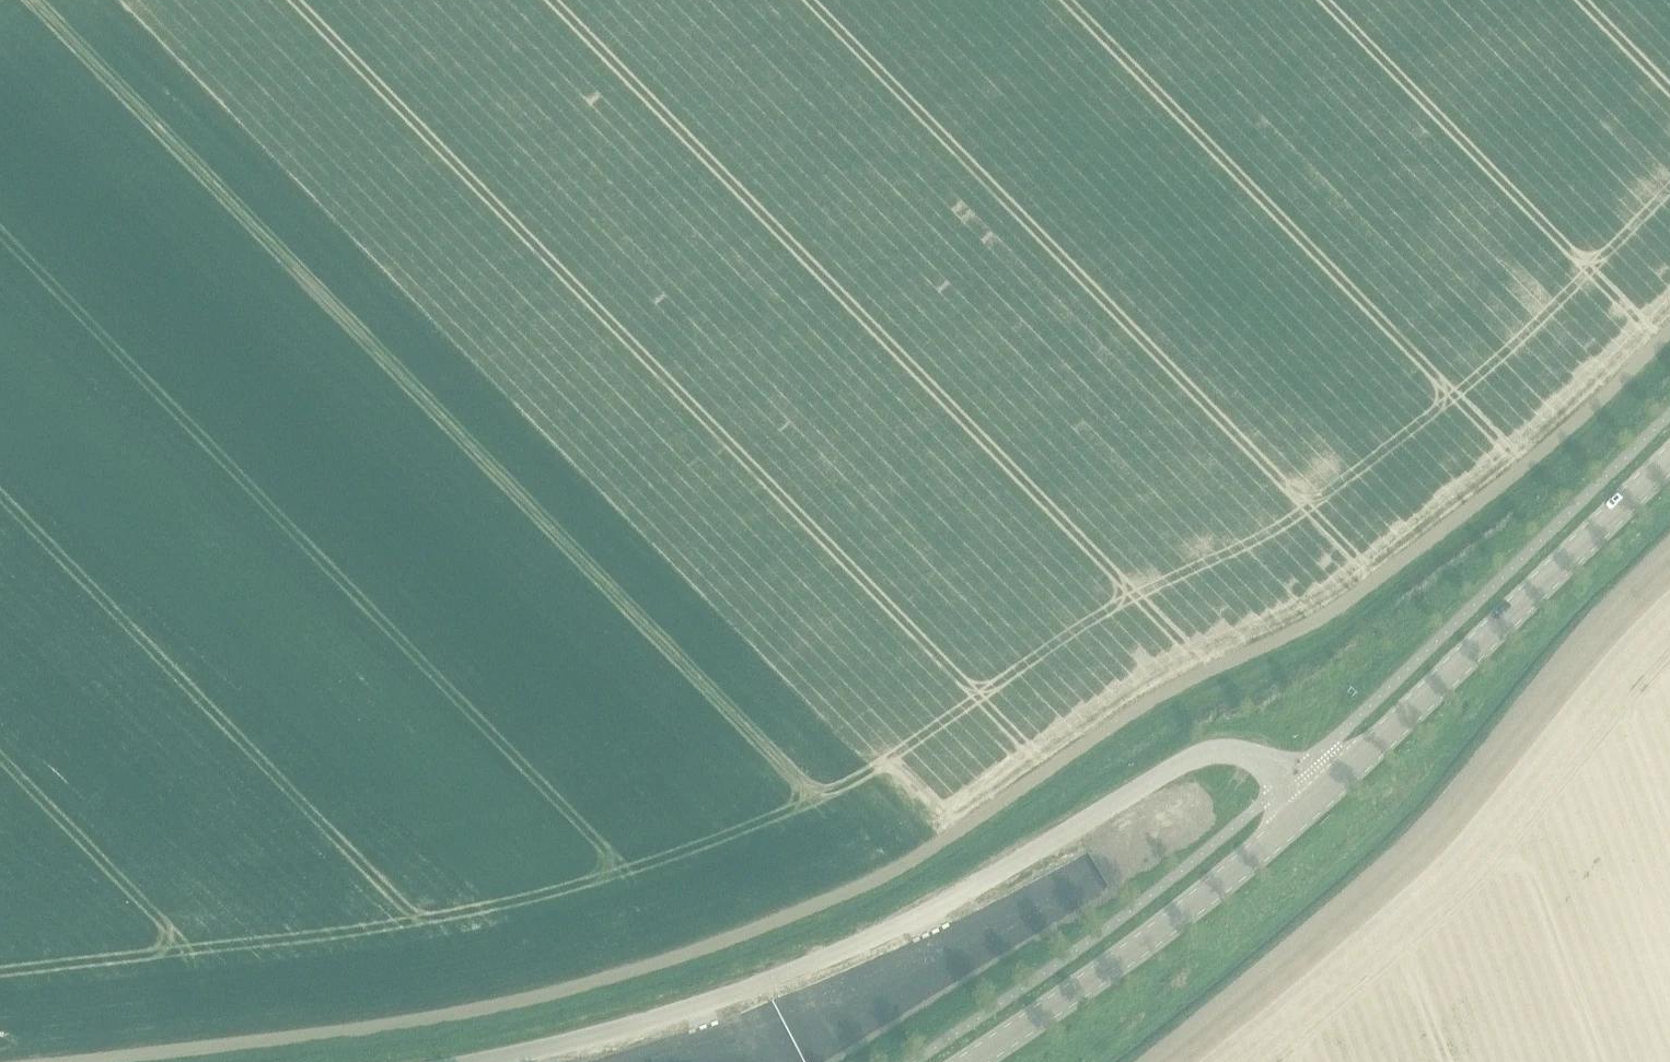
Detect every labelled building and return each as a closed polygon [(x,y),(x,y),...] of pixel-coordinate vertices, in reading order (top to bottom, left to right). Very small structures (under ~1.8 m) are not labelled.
[(1052,863),(1066,887),(1083,878),(1070,854),(1052,863)]
